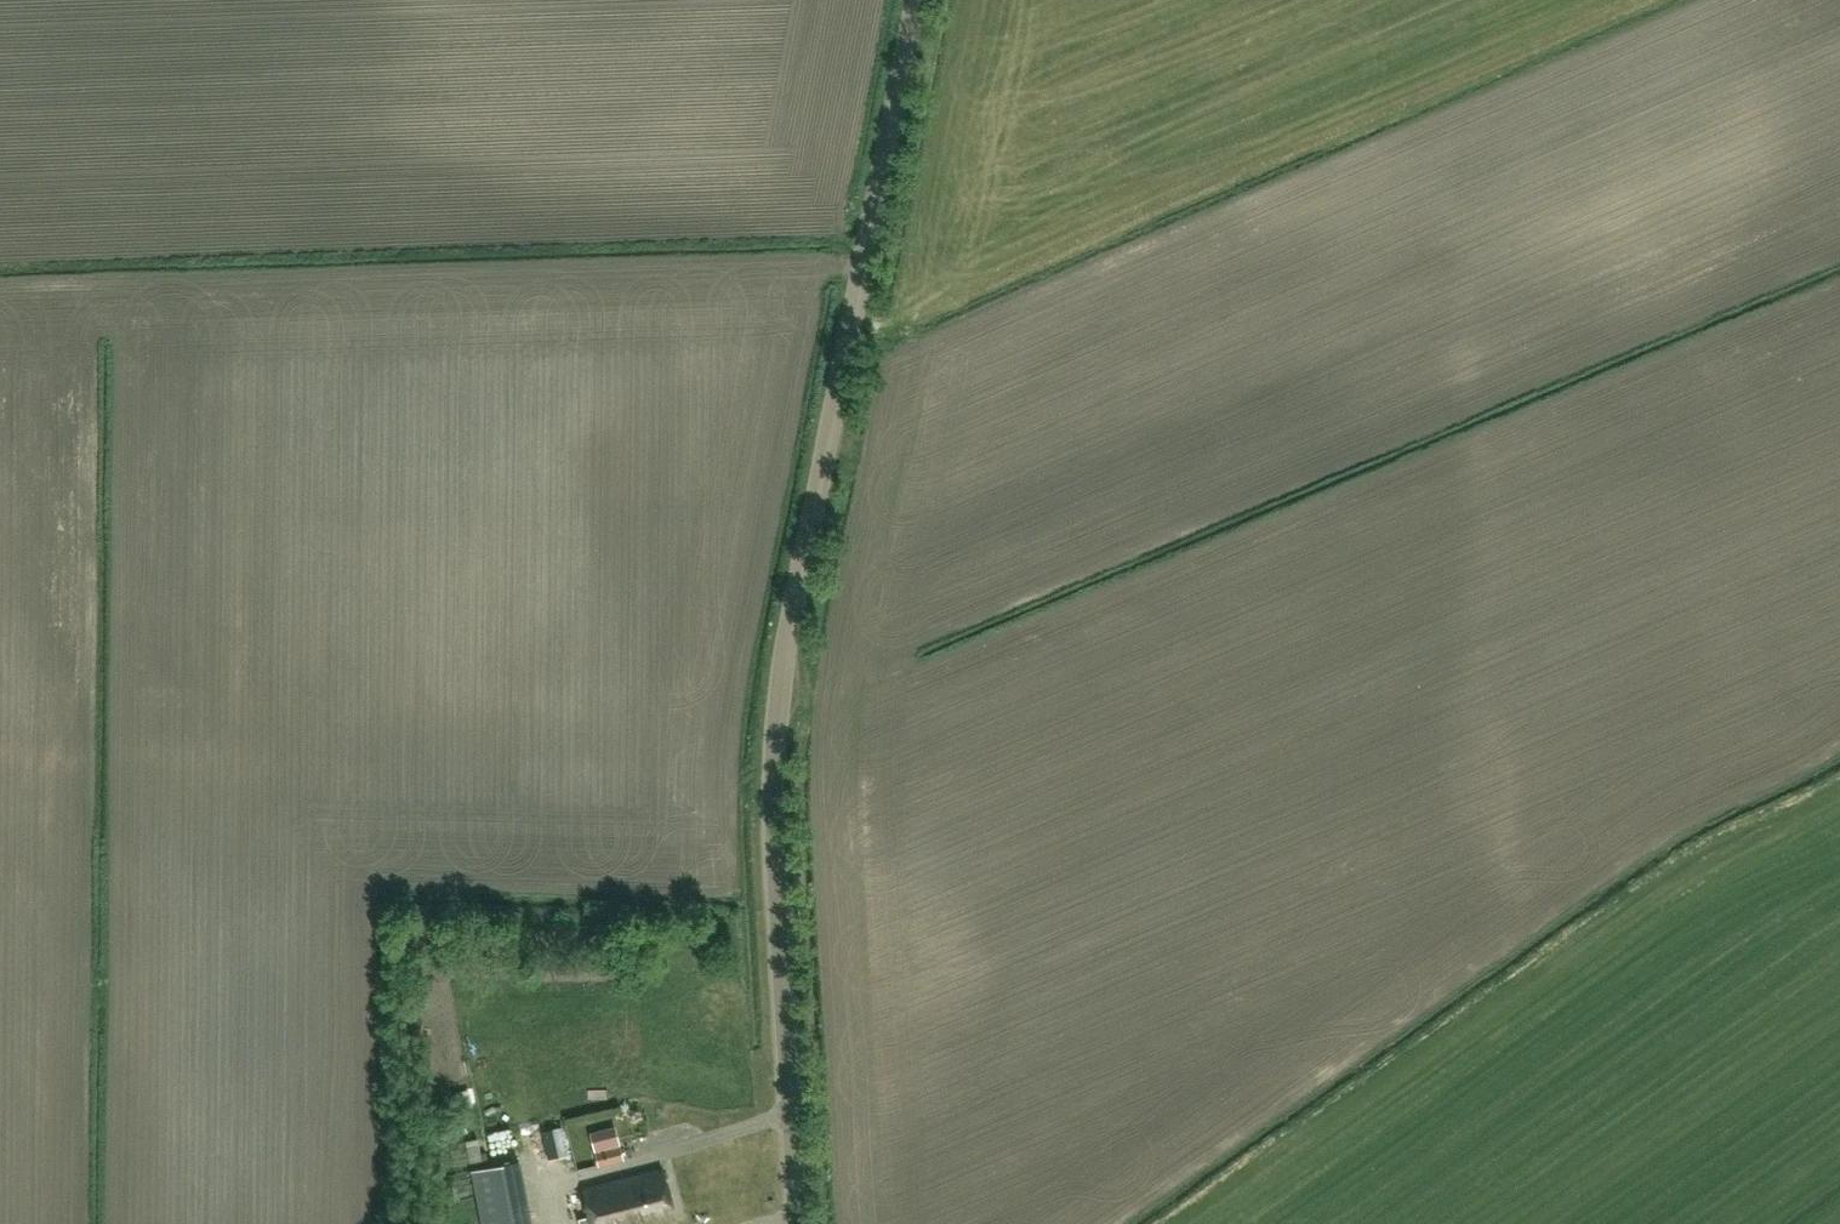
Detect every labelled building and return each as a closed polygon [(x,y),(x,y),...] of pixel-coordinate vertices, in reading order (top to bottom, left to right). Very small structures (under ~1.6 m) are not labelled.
[(623,1159),(620,1146),(596,1152),(599,1165),(623,1159)] [(520,1162),(471,1172),(481,1223),(532,1223),(520,1162)] [(664,1171),(584,1192),(591,1216),(578,1219),(580,1223),(662,1223),(677,1220),(664,1171)]
